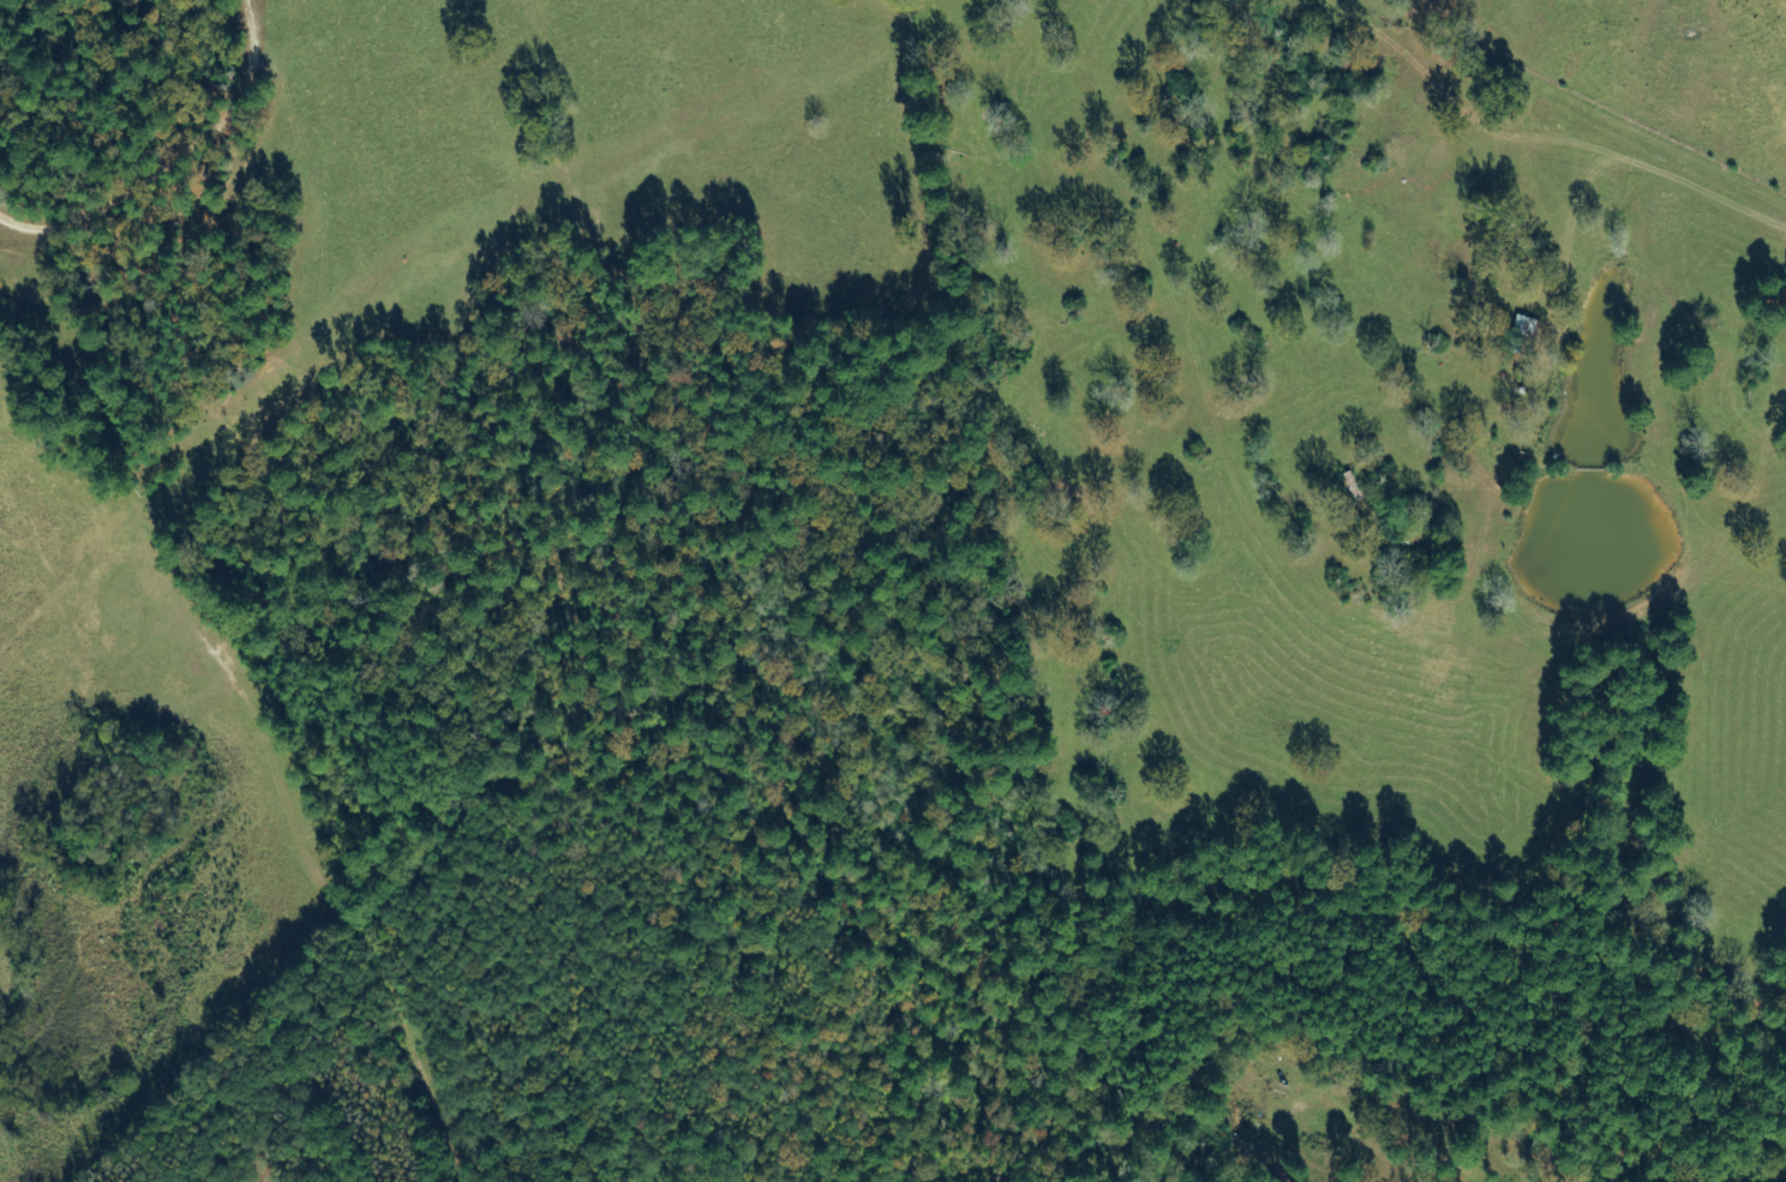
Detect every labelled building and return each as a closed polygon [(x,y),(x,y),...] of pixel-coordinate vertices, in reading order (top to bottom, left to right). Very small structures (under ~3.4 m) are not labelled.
[(1535,321),(1515,315),(1504,352),(1518,356),(1522,342),(1529,344),(1535,321)]
